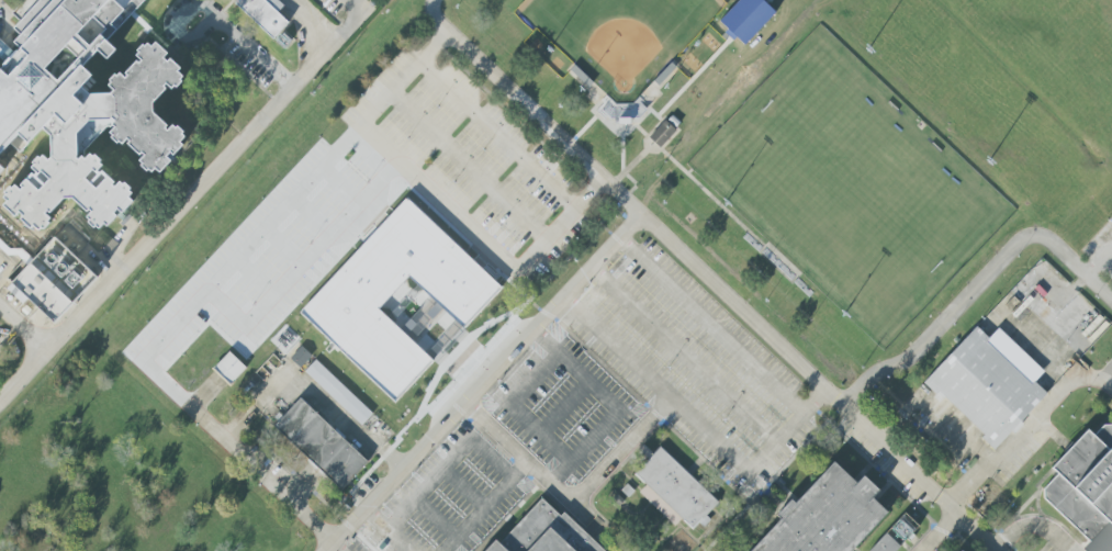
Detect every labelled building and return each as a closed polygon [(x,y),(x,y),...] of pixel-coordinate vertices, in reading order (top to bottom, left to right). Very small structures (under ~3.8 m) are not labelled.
[(60,13),(47,0),(180,0),(145,36),(195,86),(159,123),(189,153),(142,200),(91,150),(69,173),(114,217),(90,243),(58,212),(18,252),(0,235),(0,75),(60,13)] [(231,16),(214,0),(246,0),(231,16)] [(762,0),(739,0),(719,22),(728,30),(727,32),(743,47),(775,13),(762,0)] [(659,148),(676,131),(665,121),(648,137),(659,148)] [(406,198),(498,286),(462,324),(409,274),(377,308),(433,360),(395,401),(300,312),(406,198)] [(53,235),(99,277),(56,323),(10,281),(53,235)] [(976,331),(979,328),(990,338),(987,341),(1035,387),(1038,383),(1049,393),(995,451),(984,441),(987,437),(940,392),(935,396),(924,386),(929,382),(929,381),(976,331)] [(212,369),(229,385),(246,368),(229,352),(212,369)] [(304,372),(361,426),(373,414),(315,360),(304,372)] [(368,462),(299,398),(273,427),(341,490),(368,462)] [(1105,426),(1111,425),(1111,550),(1088,550),(1087,550),(1091,544),(1043,498),(1044,490),(1059,473),(1053,468),(1090,429),(1097,435),(1105,426)] [(662,448),(719,503),(693,530),(636,475),(662,448)] [(891,513),(855,550),(750,550),(780,519),(778,516),(793,501),(796,503),(836,461),(858,482),(865,475),(883,492),(876,498),(891,513)] [(564,513),(605,550),(485,550),(495,540),(498,543),(541,498),(560,517),(564,513)] [(919,527),(904,513),(869,550),(896,550),(919,527)]
